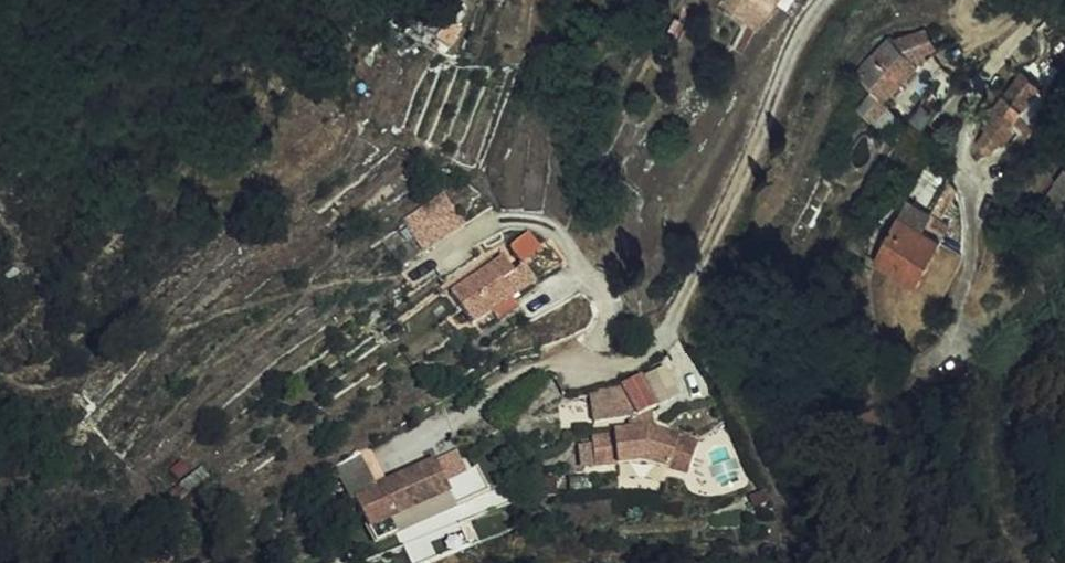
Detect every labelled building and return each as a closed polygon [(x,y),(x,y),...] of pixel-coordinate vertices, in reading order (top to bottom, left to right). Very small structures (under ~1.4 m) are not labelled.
[(704,1),(717,10),(737,23),(741,16),(750,2),(747,0),(705,0),(704,1)] [(878,28),(842,70),(860,85),(845,104),(860,117),(879,95),(874,92),(906,54),(903,51),(923,41),(912,22),(885,34),(878,28)] [(1015,131),(1027,117),(1014,106),(1032,81),(1011,66),(983,102),(987,105),(975,122),(978,124),(971,137),(971,145),(977,148),(985,144),(990,136),(994,138),(1005,125),(1015,131)] [(908,138),(913,130),(891,115),(887,122),(908,138)] [(918,134),(913,130),(908,138),(887,122),(869,155),(900,172),(918,134)] [(885,214),(879,211),(858,258),(904,279),(926,233),(923,232),(931,215),(922,210),(913,206),(927,176),(930,168),(910,159),(885,214)] [(1026,208),(1050,223),(1064,202),(1064,163),(1062,168),(1056,165),(1026,208)] [(936,180),(927,176),(913,206),(922,210),(936,180)] [(424,247),(467,222),(448,189),(405,215),(424,247)] [(515,224),(494,238),(504,255),(524,241),(515,224)] [(499,296),(494,290),(484,274),(496,264),(486,250),(435,284),(455,316),(470,306),(475,312),(499,296)] [(484,274),(494,290),(518,275),(509,259),(496,264),(484,274)] [(634,395),(624,370),(575,382),(579,412),(614,402),(617,409),(637,400),(634,395)] [(640,418),(577,422),(580,454),(625,452),(672,467),(683,434),(640,418)] [(336,488),(356,478),(366,473),(350,440),(318,455),(334,489),(336,488)] [(456,483),(435,440),(366,473),(356,478),(372,510),(429,483),(434,494),(456,483)] [(372,510),(356,478),(336,488),(358,534),(436,498),(434,494),(429,483),(372,510)]
